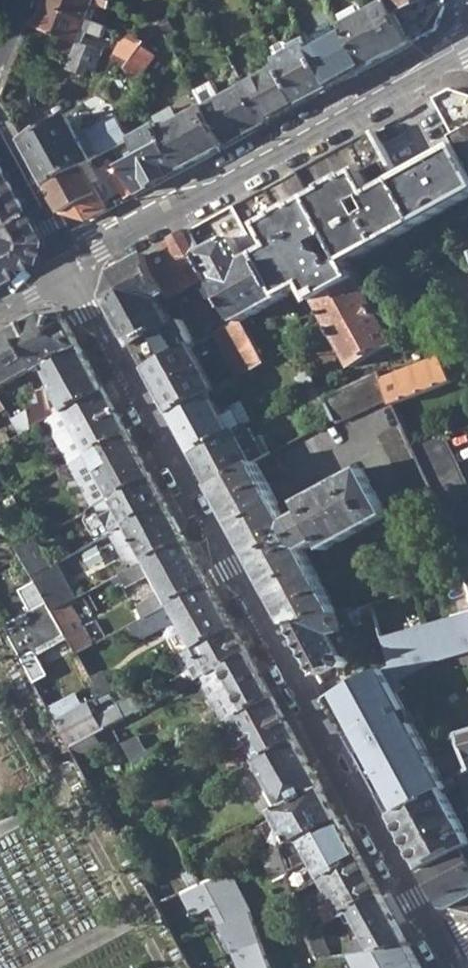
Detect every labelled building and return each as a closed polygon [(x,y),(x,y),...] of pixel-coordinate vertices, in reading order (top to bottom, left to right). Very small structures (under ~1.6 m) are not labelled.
[(89,18),(95,2),(111,8),(114,1),(111,0),(51,0),(50,3),(89,18)] [(392,1),(399,12),(414,41),(437,28),(446,8),(443,0),(392,0),(392,1)] [(369,13),(391,54),(414,41),(399,12),(392,1),(369,13)] [(41,27),(80,42),(89,18),(50,3),(41,27)] [(349,30),(368,66),(391,54),(369,13),(346,26),(349,30)] [(306,39),(332,86),(368,66),(349,30),(338,36),(332,25),(306,39)] [(122,59),(127,68),(145,45),(148,41),(126,32),(117,57),(122,59)] [(284,65),(304,102),(332,86),(306,39),(305,38),(291,44),(295,53),(281,60),(284,65)] [(88,67),(99,71),(105,52),(80,42),(70,68),(86,74),(88,67)] [(127,68),(135,83),(157,55),(145,45),(127,68)] [(116,56),(105,52),(99,71),(109,75),(116,56)] [(246,85),(266,122),(304,102),(284,65),(246,85)] [(207,107),(227,143),(266,122),(246,85),(207,107)] [(467,158),(467,94),(451,89),(435,98),(462,146),(467,158)] [(162,131),(182,168),(227,143),(207,107),(162,131)] [(25,140),(50,185),(82,167),(84,166),(93,161),(94,161),(69,116),(25,140)] [(137,190),(138,192),(182,168),(162,131),(158,124),(135,137),(143,152),(135,156),(137,159),(124,166),(137,190)] [(301,172),(351,261),(353,260),(425,221),(401,177),(375,131),(301,172)] [(425,221),(467,197),(467,158),(462,146),(401,177),(425,221)] [(93,161),(84,166),(95,185),(104,180),(93,161)] [(65,212),(88,220),(108,209),(95,185),(84,166),(82,167),(50,185),(65,212)] [(112,173),(125,196),(137,190),(124,166),(112,173)] [(237,207),(253,233),(264,227),(276,248),(264,254),(287,296),(310,283),(356,366),(399,341),(392,328),(397,324),(393,316),(387,320),(353,260),(351,261),(301,172),(237,207)] [(13,262),(20,238),(19,236),(0,202),(0,269),(13,262)] [(241,318),(242,321),(287,296),(264,254),(253,233),(237,207),(193,231),(225,290),(241,318)] [(174,247),(152,259),(172,294),(173,297),(202,281),(212,298),(225,290),(193,231),(172,242),(174,247)] [(405,259),(418,280),(433,274),(419,250),(405,259)] [(163,298),(172,294),(152,259),(150,254),(120,271),(110,296),(138,346),(177,324),(163,298)] [(390,267),(402,286),(418,280),(405,259),(390,267)] [(39,368),(45,365),(82,346),(68,320),(42,313),(16,327),(36,362),(39,368)] [(215,332),(239,377),(265,363),(242,321),(241,318),(215,332)] [(305,327),(310,338),(326,329),(320,318),(305,327)] [(3,396),(10,392),(6,385),(31,372),(36,362),(16,327),(0,336),(0,389),(3,396)] [(150,368),(174,412),(209,393),(217,389),(193,345),(161,362),(150,368)] [(57,405),(61,412),(66,410),(105,388),(104,386),(82,346),(45,365),(54,385),(62,402),(57,405)] [(458,379),(467,374),(467,369),(459,348),(443,354),(458,379)] [(150,368),(161,362),(156,352),(145,358),(150,368)] [(391,399),(394,405),(458,379),(443,354),(382,380),(391,399)] [(325,399),(338,425),(391,399),(382,380),(379,373),(325,399)] [(105,388),(66,410),(61,412),(53,417),(49,419),(74,463),(90,454),(130,433),(105,388)] [(10,407),(3,396),(0,389),(0,412),(10,407)] [(174,412),(196,452),(231,433),(209,393),(174,412)] [(16,416),(24,432),(37,426),(31,408),(16,416)] [(249,423),(236,430),(239,435),(252,428),(249,423)] [(404,426),(384,435),(414,502),(434,492),(415,450),(404,426)] [(231,433),(196,452),(213,485),(253,464),(256,462),(273,453),(263,434),(257,438),(252,428),(239,435),(236,430),(231,433)] [(0,434),(0,446),(13,439),(8,430),(0,434)] [(90,454),(74,463),(97,507),(114,497),(154,476),(131,435),(130,433),(90,454)] [(446,438),(415,450),(434,492),(449,523),(467,524),(467,489),(446,438)] [(213,485),(290,625),(338,612),(304,549),(320,540),(325,550),(390,516),(364,467),(308,498),(305,512),(289,520),(256,462),(253,464),(213,485)] [(89,519),(101,539),(104,538),(111,534),(128,524),(168,502),(154,476),(114,497),(97,507),(92,509),(89,519)] [(8,498),(0,483),(0,503),(8,498)] [(149,561),(189,541),(168,502),(128,524),(131,531),(114,540),(126,561),(131,564),(144,557),(147,562),(149,561)] [(56,529),(59,535),(85,521),(82,515),(56,529)] [(449,523),(467,565),(467,524),(449,523)] [(128,524),(111,534),(114,540),(131,531),(128,524)] [(15,532),(24,548),(33,542),(24,527),(15,532)] [(59,563),(75,554),(67,540),(51,548),(56,557),(52,559),(41,538),(33,542),(24,548),(38,574),(59,563)] [(135,568),(98,587),(103,597),(117,590),(115,587),(121,584),(122,586),(128,583),(130,586),(154,572),(166,593),(142,606),(147,617),(171,604),(212,582),(189,541),(149,561),(147,562),(135,568)] [(144,557),(131,564),(135,568),(147,562),(144,557)] [(52,601),(57,609),(72,601),(79,598),(59,563),(38,574),(52,601)] [(368,770),(397,754),(398,753),(431,744),(462,735),(467,734),(467,577),(434,586),(467,688),(427,699),(416,679),(397,690),(384,668),(329,699),(368,770)] [(152,654),(159,666),(185,652),(236,625),(212,582),(171,604),(190,639),(172,643),(152,654)] [(52,601),(8,625),(27,659),(71,634),(57,609),(52,601)] [(96,645),(72,601),(57,609),(71,634),(81,652),(91,647),(96,645)] [(290,625),(317,676),(336,665),(344,668),(344,656),(359,648),(346,624),(342,627),(338,612),(290,625)] [(236,625),(185,652),(201,679),(204,677),(210,674),(223,666),(250,652),(236,625)] [(81,652),(104,695),(115,690),(91,647),(81,652)] [(228,720),(274,695),(250,652),(223,666),(210,674),(204,677),(210,697),(215,698),(228,720)] [(145,683),(147,697),(152,706),(168,697),(157,677),(145,683)] [(249,743),(259,762),(275,694),(274,695),(228,720),(223,723),(222,723),(225,729),(237,749),(249,743)] [(259,762),(283,807),(324,787),(275,694),(259,762)] [(147,697),(138,703),(143,711),(152,706),(147,697)] [(76,747),(143,711),(138,703),(122,711),(117,708),(99,718),(91,703),(60,718),(76,747)] [(222,723),(214,728),(216,734),(225,729),(222,723)] [(431,744),(452,788),(462,783),(460,775),(467,772),(467,749),(462,735),(431,744)] [(123,744),(137,768),(147,763),(133,739),(123,744)] [(405,768),(397,754),(368,770),(376,784),(405,768)] [(462,783),(467,797),(467,772),(460,775),(462,783)] [(381,793),(394,818),(432,798),(424,783),(419,786),(416,780),(393,792),(391,788),(381,793)] [(275,811),(293,844),(301,839),(342,818),(324,787),(283,807),(275,811)] [(466,833),(444,792),(432,798),(394,818),(422,868),(467,845),(467,832),(466,833)] [(155,800),(163,815),(173,810),(165,794),(155,800)] [(260,819),(278,851),(281,850),(291,845),(293,844),(275,811),(260,819)] [(313,863),(288,872),(289,874),(296,893),(314,884),(323,879),(363,858),(342,818),(301,839),(313,863)] [(281,850),(283,857),(293,854),(291,845),(281,850)] [(422,868),(444,908),(467,914),(467,902),(466,900),(467,899),(467,845),(422,868)] [(363,858),(323,879),(333,899),(319,906),(328,922),(345,913),(383,893),(363,858)] [(251,904),(233,871),(184,892),(194,916),(213,908),(220,919),(251,904)] [(316,891),(314,884),(296,893),(309,932),(320,926),(324,924),(311,894),(316,891)] [(350,944),(356,954),(413,948),(383,893),(345,913),(349,921),(355,918),(365,936),(350,944)] [(262,933),(251,904),(220,919),(235,944),(262,933)] [(318,959),(332,957),(320,926),(309,932),(318,959)] [(262,933),(235,944),(243,967),(258,967),(272,962),(262,933)] [(413,948),(356,954),(364,967),(424,967),(413,948)]
